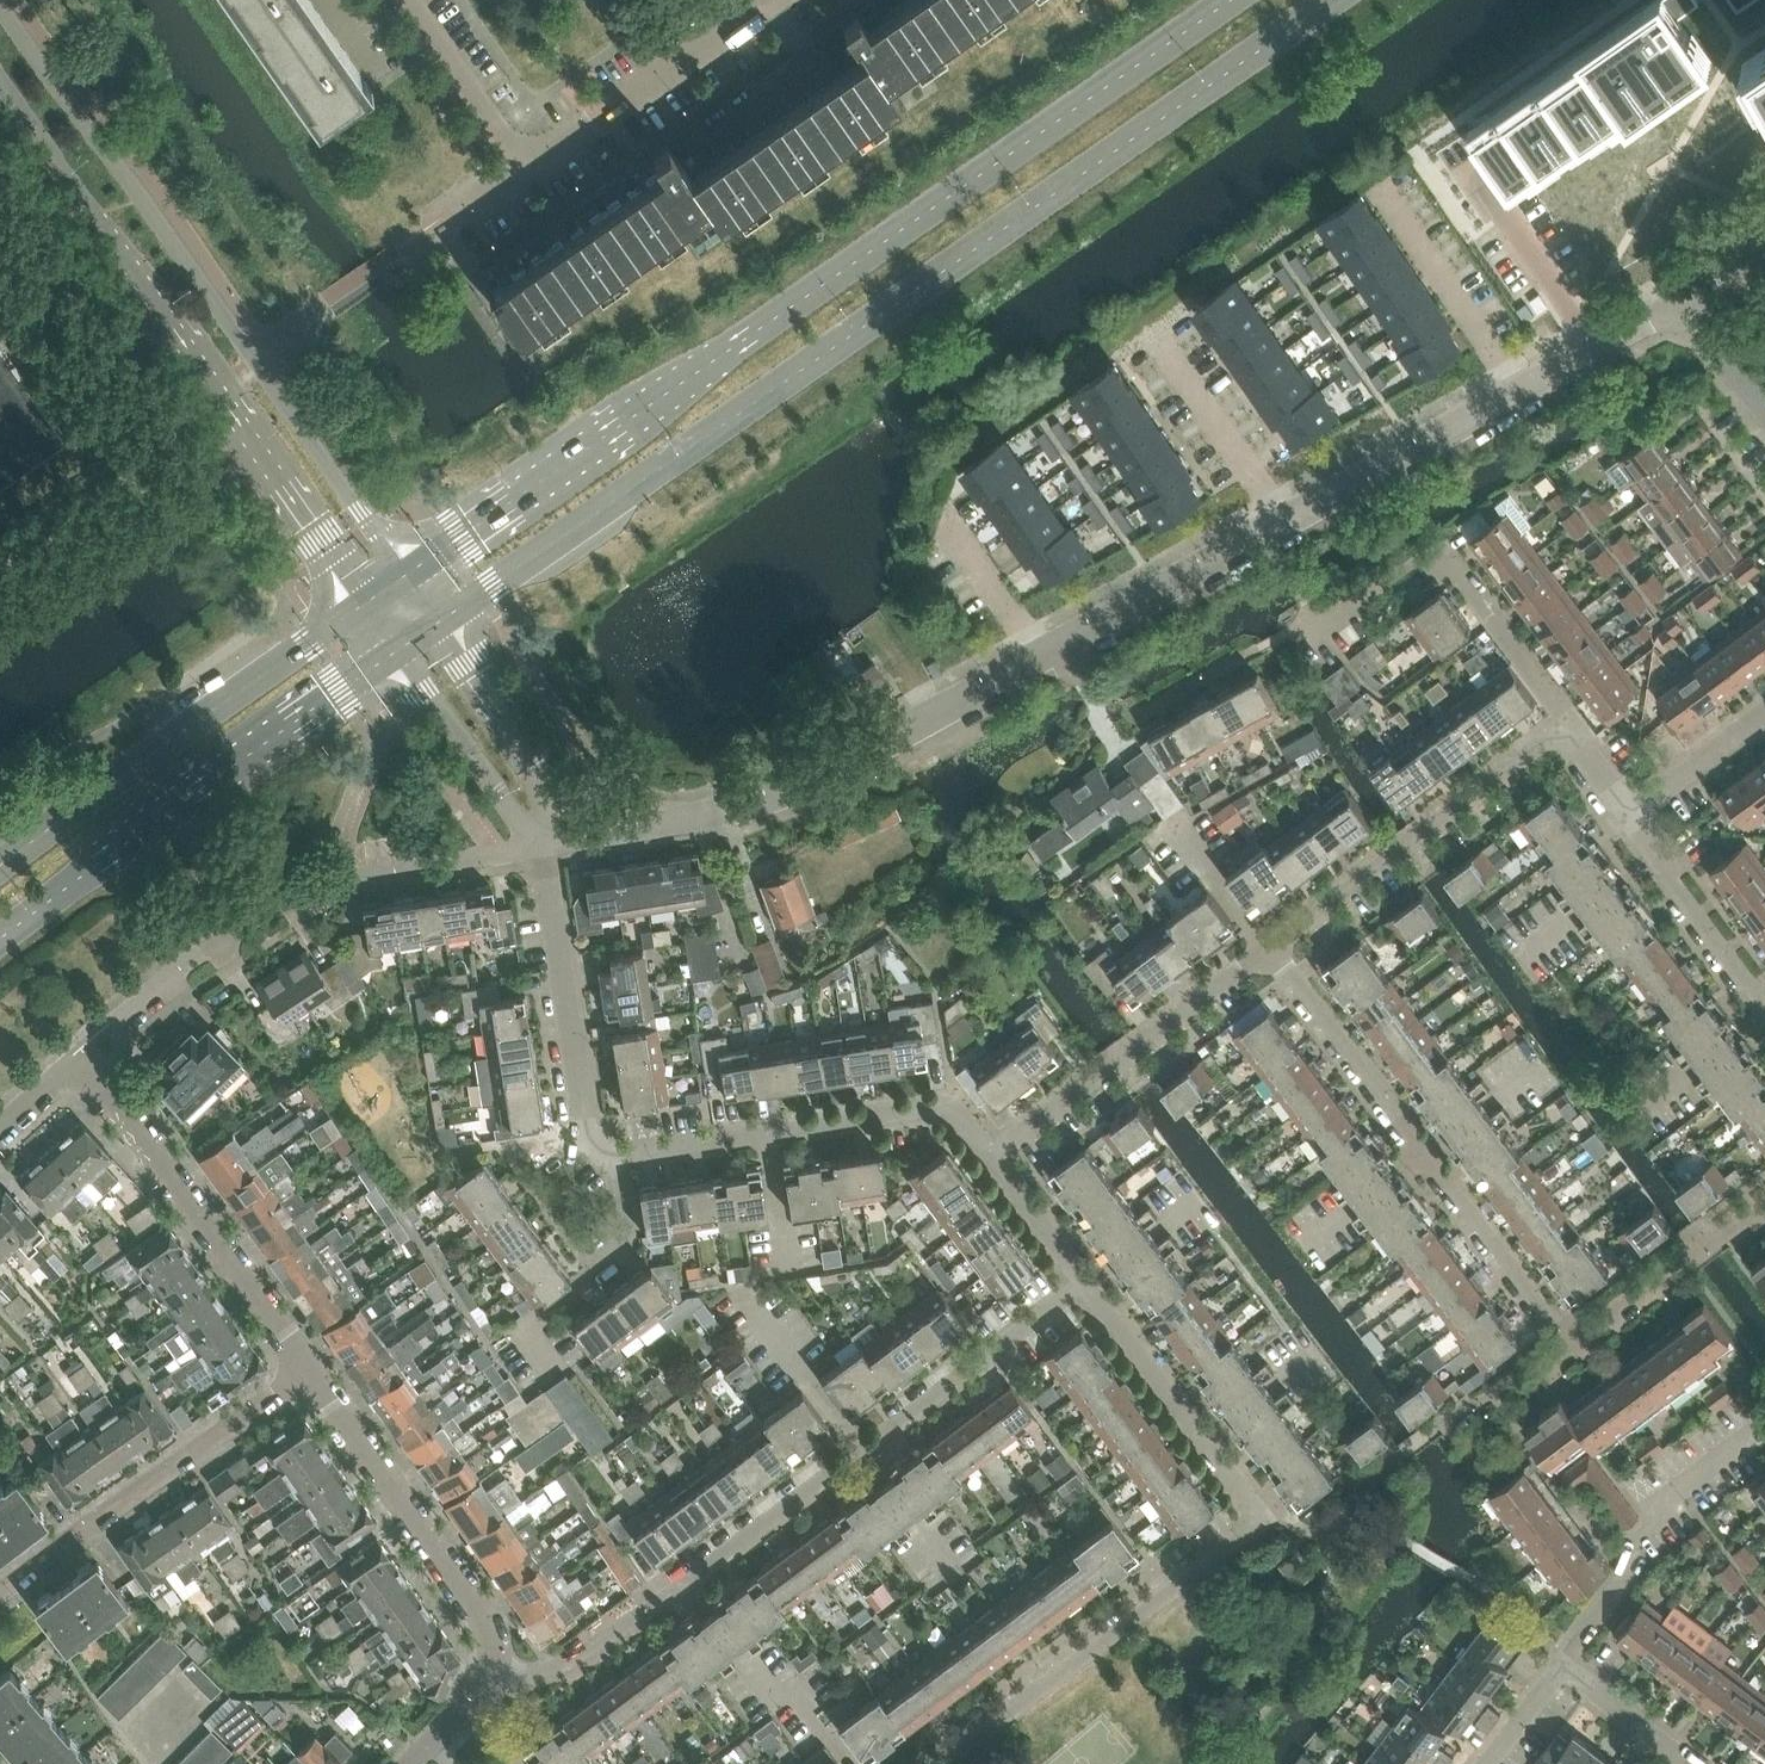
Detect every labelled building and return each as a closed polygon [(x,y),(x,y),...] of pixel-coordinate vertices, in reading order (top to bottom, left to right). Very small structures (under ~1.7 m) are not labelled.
[(317,124),(370,87),(310,0),(231,0),(317,124)] [(479,269),(522,331),(525,329),(529,326),(670,228),(692,212),(702,206),(706,203),(718,221),(894,99),(892,96),(882,81),(887,77),(917,57),(918,56),(998,0),(902,0),(898,3),(882,14),(873,0),(865,0),(854,7),(839,18),(810,38),(812,42),(816,48),(833,73),(718,153),(697,123),(694,119),(648,151),(634,161),(620,171),(479,269)] [(1470,129),(1490,159),(1515,194),(1734,42),(1764,100),(1764,0),(1656,0),(1470,129)] [(1337,243),(1376,216),(1361,194),(1322,222),(1337,243)] [(1337,243),(1351,264),(1391,237),(1376,216),(1337,243)] [(1391,237),(1351,264),(1366,285),(1405,258),(1391,237)] [(1298,271),(1306,265),(1297,254),(1290,259),(1298,271)] [(1366,285),(1381,306),(1420,279),(1405,258),(1366,285)] [(1276,270),(1285,282),(1292,276),(1284,265),(1276,270)] [(1314,277),(1306,265),(1298,271),(1306,283),(1314,277)] [(1292,276),(1285,282),(1293,294),(1301,288),(1292,276)] [(1395,327),(1434,300),(1420,279),(1381,306),(1395,327)] [(1198,308),(1214,331),(1253,304),(1237,281),(1198,308)] [(1319,301),(1327,313),(1335,308),(1327,296),(1319,301)] [(1450,323),(1434,300),(1395,327),(1410,349),(1411,350),(1446,326),(1450,323)] [(1214,331),(1229,353),(1268,326),(1253,304),(1214,331)] [(1335,308),(1327,313),(1335,325),(1343,319),(1335,308)] [(1307,315),(1315,326),(1323,321),(1315,309),(1307,315)] [(1323,321),(1315,326),(1324,338),(1331,333),(1323,321)] [(1268,326),(1229,353),(1245,376),(1284,349),(1268,326)] [(1411,350),(1410,349),(1405,352),(1421,375),(1461,347),(1446,326),(1411,350)] [(1357,355),(1365,350),(1356,338),(1349,344),(1357,355)] [(63,435),(0,344),(0,479),(63,435)] [(1300,371),(1284,349),(1245,376),(1261,398),(1300,371)] [(1373,362),(1365,350),(1357,355),(1365,367),(1373,362)] [(1338,359),(1346,371),(1354,366),(1346,354),(1338,359)] [(1076,392),(1091,414),(1130,386),(1115,365),(1076,392)] [(1354,366),(1346,371),(1355,383),(1362,378),(1354,366)] [(1314,392),(1300,371),(1261,398),(1276,421),(1281,418),(1316,394),(1314,392)] [(1380,388),(1387,383),(1379,371),(1371,376),(1380,388)] [(1130,386),(1091,414),(1106,434),(1145,407),(1130,386)] [(1316,394),(1281,418),(1297,441),(1336,413),(1319,389),(1314,392),(1316,394)] [(1106,434),(1120,455),(1159,428),(1145,407),(1106,434)] [(1060,436),(1068,431),(1059,419),(1052,424),(1060,436)] [(1159,428),(1120,455),(1135,476),(1174,449),(1159,428)] [(1037,436),(1046,448),(1053,442),(1045,431),(1037,436)] [(1076,443),(1068,431),(1060,436),(1068,448),(1076,443)] [(1632,480),(1668,452),(1653,431),(1605,467),(1621,488),(1632,480)] [(966,468),(982,491),(1022,464),(1006,441),(966,468)] [(1053,442),(1046,448),(1054,460),(1062,454),(1053,442)] [(1190,473),(1174,449),(1135,476),(1150,498),(1151,500),(1185,476),(1188,474),(1190,473)] [(1647,499),(1683,472),(1668,452),(1632,480),(1647,499)] [(1081,467),(1089,479),(1097,473),(1089,461),(1081,467)] [(998,514),(1037,487),(1022,464),(982,491),(998,514)] [(1661,519),(1698,491),(1683,472),(1647,499),(1661,519)] [(1097,473),(1089,479),(1097,490),(1105,485),(1097,473)] [(1076,475),(1069,481),(1077,492),(1085,487),(1076,475)] [(1200,497),(1185,476),(1151,500),(1150,498),(1145,501),(1161,524),(1200,497)] [(1053,509),(1037,487),(998,514),(1014,536),(1053,509)] [(1553,509),(1567,499),(1559,489),(1546,499),(1553,509)] [(1667,545),(1712,511),(1698,491),(1661,519),(1652,526),(1667,545)] [(1522,532),(1532,525),(1509,494),(1495,505),(1502,514),(1469,539),(1485,560),(1522,532)] [(1587,514),(1600,503),(1593,494),(1579,504),(1587,514)] [(1092,515),(1100,509),(1092,497),(1084,503),(1092,515)] [(1587,514),(1594,523),(1608,513),(1600,503),(1587,514)] [(1110,509),(1119,521),(1126,515),(1118,504),(1110,509)] [(1567,528),(1581,518),(1574,508),(1560,518),(1567,528)] [(1053,509),(1014,536),(1030,559),(1034,556),(1069,532),(1068,530),(1053,509)] [(1108,521),(1100,509),(1092,515),(1100,526),(1108,521)] [(1691,558),(1727,530),(1712,511),(1667,545),(1681,565),(1691,558)] [(1126,515),(1119,521),(1127,533),(1135,527),(1126,515)] [(1575,538),(1589,528),(1581,518),(1567,528),(1575,538)] [(1069,532),(1034,556),(1050,579),(1089,551),(1072,527),(1068,530),(1069,532)] [(1727,530),(1691,558),(1706,578),(1743,551),(1727,530)] [(1500,579),(1537,551),(1522,532),(1485,560),(1500,579)] [(1616,553),(1630,542),(1623,532),(1609,543),(1616,553)] [(1630,542),(1616,553),(1623,562),(1637,552),(1630,542)] [(1597,567),(1611,557),(1603,547),(1590,557),(1597,567)] [(1514,598),(1551,571),(1537,551),(1500,579),(1514,598)] [(1752,574),(1760,568),(1749,554),(1741,560),(1752,574)] [(1611,557),(1597,567),(1604,576),(1618,566),(1611,557)] [(1741,583),(1752,574),(1741,560),(1730,568),(1741,583)] [(1529,618),(1566,590),(1551,571),(1514,598),(1529,618)] [(1645,592),(1659,581),(1652,572),(1638,582),(1645,592)] [(1645,592),(1652,601),(1666,591),(1659,581),(1645,592)] [(1713,603),(1721,597),(1710,583),(1702,589),(1713,603)] [(1626,606),(1640,596),(1633,586),(1619,596),(1626,606)] [(1702,612),(1713,603),(1702,589),(1691,598),(1702,612)] [(1419,637),(1458,608),(1447,594),(1445,596),(1440,590),(1404,617),(1419,637)] [(1544,637),(1581,610),(1566,590),(1529,618),(1544,637)] [(1633,615),(1647,605),(1640,596),(1626,606),(1633,615)] [(1751,616),(1764,634),(1764,605),(1751,616)] [(1458,608),(1419,637),(1434,657),(1470,630),(1466,623),(1468,622),(1458,608)] [(1558,657),(1595,629),(1581,610),(1544,637),(1558,657)] [(1668,626),(1673,633),(1681,627),(1671,614),(1663,620),(1667,627),(1668,626)] [(1764,663),(1764,634),(1751,616),(1733,630),(1761,667),(1764,663)] [(1652,632),(1645,624),(1644,622),(1630,633),(1637,643),(1652,632)] [(1673,634),(1673,633),(1668,626),(1667,627),(1659,634),(1668,647),(1677,640),(1673,634)] [(1573,676),(1610,649),(1595,629),(1558,657),(1573,676)] [(1739,683),(1761,667),(1733,630),(1712,646),(1739,683)] [(1721,697),(1739,683),(1712,646),(1693,660),(1721,697)] [(1588,696),(1624,668),(1610,649),(1573,676),(1588,696)] [(1470,656),(1479,668),(1480,668),(1487,663),(1478,650),(1470,656)] [(1472,673),(1479,668),(1470,656),(1463,662),(1472,673)] [(936,659),(926,664),(934,677),(944,672),(936,659)] [(1701,712),(1721,697),(1693,660),(1673,676),(1701,712)] [(874,662),(860,672),(843,683),(857,703),(888,682),(874,662)] [(1364,679),(1371,673),(1363,662),(1355,667),(1364,679)] [(1333,672),(1349,695),(1361,686),(1344,664),(1333,672)] [(1488,680),(1515,716),(1521,711),(1523,714),(1537,703),(1508,664),(1488,680)] [(1515,716),(1488,680),(1480,668),(1479,668),(1472,673),(1468,676),(1477,688),(1469,694),(1498,732),(1512,722),(1510,720),(1515,716)] [(1624,668),(1588,696),(1609,724),(1625,712),(1619,705),(1640,689),(1624,668)] [(1349,695),(1333,672),(1321,681),(1336,702),(1328,708),(1335,719),(1349,708),(1356,717),(1363,712),(1354,700),(1353,701),(1349,695)] [(1234,683),(1258,725),(1280,713),(1258,673),(1251,677),(1250,674),(1234,683)] [(1371,673),(1364,679),(1377,689),(1383,682),(1371,673)] [(1673,733),(1701,712),(1673,676),(1653,691),(1669,712),(1661,718),(1673,733)] [(1432,685),(1441,698),(1448,692),(1439,680),(1432,685)] [(1237,737),(1258,725),(1234,683),(1220,691),(1221,694),(1214,697),(1237,737)] [(1434,703),(1441,698),(1432,685),(1424,691),(1434,703)] [(1354,700),(1363,712),(1371,706),(1361,694),(1354,700)] [(1484,743),(1498,732),(1469,694),(1449,709),(1477,745),(1483,740),(1484,743)] [(1216,749),(1237,737),(1214,697),(1208,701),(1207,698),(1192,707),(1216,749)] [(1195,761),(1216,749),(1192,707),(1177,715),(1178,718),(1172,721),(1195,761)] [(1402,726),(1409,721),(1400,709),(1393,714),(1402,726)] [(1471,749),(1477,745),(1449,709),(1430,723),(1459,762),(1473,751),(1471,749)] [(1166,777),(1195,761),(1172,721),(1166,725),(1165,722),(1149,731),(1151,735),(1141,743),(1160,769),(1166,777)] [(1445,772),(1459,762),(1430,723),(1411,738),(1438,774),(1444,770),(1445,772)] [(1432,778),(1438,774),(1411,738),(1391,752),(1420,791),(1434,780),(1432,778)] [(1289,760),(1303,752),(1298,744),(1285,752),(1289,760)] [(1310,759),(1322,752),(1318,744),(1305,751),(1310,759)] [(1406,801),(1420,791),(1391,752),(1371,767),(1399,804),(1405,799),(1406,801)] [(1259,777),(1272,769),(1268,762),(1255,769),(1259,777)] [(1760,762),(1741,777),(1764,809),(1764,768),(1760,762)] [(1131,770),(1112,784),(1098,765),(1053,797),(1065,814),(1048,826),(1060,844),(1080,828),(1116,802),(1131,823),(1136,820),(1142,829),(1155,819),(1149,810),(1156,805),(1160,811),(1180,796),(1166,777),(1160,769),(1140,783),(1131,770)] [(1247,784),(1259,777),(1255,769),(1242,775),(1247,784)] [(1276,776),(1280,784),(1294,777),(1289,769),(1276,776)] [(1267,791),(1280,784),(1276,776),(1263,783),(1267,791)] [(1200,799),(1212,792),(1204,777),(1191,784),(1200,799)] [(1764,815),(1764,809),(1741,777),(1713,798),(1724,813),(1732,807),(1748,828),(1764,815)] [(1212,792),(1217,800),(1230,793),(1225,785),(1212,792)] [(1324,802),(1353,841),(1367,831),(1365,828),(1372,824),(1344,787),(1324,802)] [(1204,808),(1217,800),(1212,792),(1200,800),(1204,808)] [(1252,801),(1247,793),(1234,800),(1239,808),(1252,801)] [(1530,844),(1574,812),(1569,804),(1564,808),(1554,795),(1517,822),(1531,840),(1528,842),(1530,844)] [(1210,813),(1225,832),(1244,818),(1239,808),(1234,800),(1210,813)] [(1340,851),(1353,841),(1324,802),(1305,817),(1333,853),(1338,849),(1340,851)] [(835,849),(901,819),(896,808),(829,838),(835,849)] [(1547,862),(1584,834),(1574,821),(1579,817),(1574,812),(1530,844),(1532,847),(1535,845),(1547,862)] [(1327,858),(1333,853),(1305,817),(1285,832),(1315,870),(1328,860),(1327,858)] [(1301,881),(1315,870),(1285,832),(1266,846),(1293,882),(1299,878),(1301,881)] [(1547,862),(1569,891),(1558,899),(1566,909),(1578,900),(1585,910),(1591,918),(1626,892),(1619,884),(1614,877),(1621,872),(1598,842),(1593,846),(1584,834),(1547,862)] [(1496,869),(1488,856),(1487,855),(1498,846),(1493,840),(1446,876),(1461,896),(1496,869)] [(1725,890),(1761,863),(1746,842),(1725,858),(1719,850),(1704,861),(1725,890)] [(1139,868),(1151,859),(1142,846),(1130,855),(1139,868)] [(1280,892),(1293,882),(1266,846),(1227,876),(1252,910),(1250,912),(1256,919),(1285,898),(1280,892)] [(1501,847),(1488,856),(1497,869),(1510,859),(1501,847)] [(1029,850),(1016,859),(1028,875),(1040,866),(1029,850)] [(668,858),(675,903),(694,900),(697,914),(710,912),(723,908),(713,881),(702,883),(697,853),(668,858)] [(647,908),(675,903),(668,858),(640,863),(647,908)] [(934,862),(921,870),(926,878),(938,870),(934,862)] [(619,912),(647,908),(640,863),(611,867),(619,912)] [(1764,890),(1764,868),(1761,863),(1725,890),(1740,909),(1764,890)] [(600,915),(619,912),(611,867),(582,872),(587,902),(573,904),(578,934),(602,930),(600,915)] [(822,912),(814,914),(797,870),(759,885),(774,925),(797,916),(801,928),(825,919),(822,912)] [(1033,895),(1049,884),(1041,873),(1026,885),(1033,895)] [(462,889),(470,936),(489,933),(491,948),(517,944),(512,911),(496,914),(491,884),(476,886),(477,889),(463,891),(463,888),(462,889)] [(1586,938),(1598,930),(1620,959),(1657,932),(1647,918),(1652,914),(1632,887),(1626,892),(1591,918),(1578,927),(1586,938)] [(446,940),(470,936),(462,889),(446,891),(446,894),(438,895),(446,940)] [(1242,930),(1236,922),(1234,924),(1208,890),(1169,919),(1196,956),(1209,947),(1213,952),(1242,930)] [(1764,920),(1764,890),(1740,909),(1754,928),(1764,920)] [(446,940),(438,895),(432,896),(431,893),(414,896),(422,944),(446,940)] [(1402,940),(1438,913),(1422,893),(1375,928),(1380,935),(1391,926),(1402,940)] [(398,948),(422,944),(414,896),(397,899),(398,902),(391,903),(398,948)] [(1153,914),(1160,909),(1151,896),(1144,902),(1153,914)] [(1509,916),(1497,901),(1483,911),(1495,926),(1509,916)] [(398,948),(391,903),(377,905),(377,902),(362,905),(366,935),(351,938),(353,952),(346,956),(359,976),(373,967),(382,966),(380,951),(398,948)] [(1122,937),(1129,932),(1120,919),(1113,925),(1122,937)] [(1190,960),(1196,956),(1169,919),(1150,934),(1179,972),(1192,962),(1190,960)] [(1754,928),(1764,943),(1764,920),(1754,928)] [(643,947),(653,945),(651,930),(640,932),(643,947)] [(686,951),(715,946),(713,931),(684,936),(686,951)] [(1671,951),(1672,952),(1677,948),(1671,941),(1666,944),(1657,932),(1620,959),(1634,979),(1671,951)] [(1164,983),(1179,972),(1150,934),(1130,948),(1158,985),(1163,981),(1164,983)] [(886,935),(874,942),(881,954),(894,946),(886,935)] [(758,965),(766,987),(786,980),(770,939),(750,946),(758,965)] [(1352,1006),(1389,979),(1359,940),(1325,965),(1323,964),(1316,969),(1338,998),(1343,994),(1352,1006)] [(1458,941),(1447,948),(1455,960),(1466,952),(1458,941)] [(878,951),(873,943),(861,951),(866,959),(878,951)] [(688,965),(717,960),(715,946),(686,951),(688,965)] [(1158,985),(1130,948),(1115,960),(1106,948),(1085,964),(1105,990),(1117,981),(1135,1005),(1148,996),(1146,993),(1158,985)] [(345,955),(333,962),(319,971),(306,951),(281,967),(306,1005),(322,994),(330,1007),(365,985),(359,976),(346,956),(345,955)] [(1681,964),(1672,952),(1671,951),(1634,979),(1649,998),(1691,967),(1686,960),(1681,964)] [(601,988),(647,981),(642,952),(597,959),(601,988)] [(1462,965),(1473,979),(1482,972),(1472,958),(1462,965)] [(717,960),(688,965),(691,980),(720,975),(717,960)] [(831,970),(836,978),(848,970),(843,963),(831,970)] [(752,993),(766,987),(758,965),(744,970),(752,993)] [(289,1015),(306,1005),(281,967),(256,983),(269,1003),(255,1013),(275,1044),(298,1029),(289,1015)] [(1665,1019),(1701,991),(1691,977),(1695,973),(1691,967),(1649,998),(1665,1019)] [(822,987),(836,978),(831,970),(817,979),(822,987)] [(451,974),(453,983),(468,981),(466,971),(451,974)] [(438,985),(453,983),(451,974),(437,976),(438,985)] [(1480,977),(1472,983),(1479,992),(1487,986),(1480,977)] [(404,982),(405,991),(420,988),(419,979),(404,982)] [(1362,1030),(1404,999),(1389,979),(1352,1006),(1362,1020),(1357,1023),(1362,1030)] [(647,981),(601,988),(606,1017),(661,1008),(661,1007),(659,996),(650,998),(647,981)] [(483,1032),(528,1024),(525,1011),(528,1010),(526,995),(495,1000),(493,984),(460,990),(465,1016),(480,1013),(483,1032)] [(785,990),(789,999),(802,994),(799,985),(785,990)] [(774,1004),(789,999),(785,990),(771,995),(774,1004)] [(1729,1033),(1737,1028),(1715,999),(1710,1003),(1701,991),(1665,1019),(1685,1047),(1674,1055),(1682,1066),(1695,1057),(1728,1032),(1729,1033)] [(754,1000),(752,1001),(750,994),(739,997),(741,1004),(739,1004),(742,1013),(756,1009),(754,1000)] [(427,995),(414,997),(418,1024),(432,1022),(427,995)] [(953,1001),(962,1013),(969,1008),(960,996),(953,1001)] [(1051,1070),(1064,1059),(1046,1035),(1058,1026),(1038,999),(1016,1015),(1025,1027),(1011,1038),(1039,1075),(1049,1068),(1051,1070)] [(1382,1046),(1419,1019),(1404,999),(1362,1030),(1367,1037),(1372,1033),(1382,1046)] [(891,1023),(899,1069),(911,1067),(911,1070),(927,1067),(922,1037),(938,1035),(932,1001),(905,1006),(888,1008),(891,1023)] [(945,1026),(962,1013),(953,1001),(942,1009),(945,1026)] [(1247,1055),(1289,1025),(1284,1018),(1279,1022),(1269,1008),(1233,1035),(1247,1055)] [(661,1052),(656,1027),(655,1016),(620,1021),(622,1032),(608,1035),(611,1054),(614,1053),(615,1060),(661,1052)] [(1391,1069),(1433,1038),(1419,1019),(1382,1046),(1392,1059),(1387,1063),(1391,1069)] [(1517,1031),(1510,1021),(1502,1028),(1509,1037),(1517,1031)] [(891,1070),(899,1069),(891,1023),(867,1027),(875,1075),(891,1073),(891,1070)] [(486,1056),(534,1048),(531,1031),(529,1031),(528,1024),(483,1032),(486,1056)] [(1262,1075),(1299,1048),(1288,1034),(1293,1030),(1289,1025),(1247,1055),(1262,1075)] [(856,1078),(875,1075),(867,1027),(843,1031),(850,1077),(856,1076),(856,1078)] [(187,1034),(184,1031),(171,1043),(218,1092),(245,1066),(212,1032),(202,1042),(191,1030),(187,1034)] [(701,1046),(700,1038),(699,1038),(698,1030),(688,1032),(690,1047),(701,1046)] [(843,1078),(850,1077),(843,1031),(819,1035),(827,1083),(844,1081),(843,1078)] [(1764,1093),(1764,1077),(1763,1074),(1764,1073),(1764,1065),(1747,1042),(1739,1047),(1734,1040),(1728,1032),(1695,1057),(1701,1064),(1707,1074),(1695,1084),(1703,1094),(1714,1086),(1736,1115),(1764,1093)] [(754,1092),(746,1046),(728,1049),(725,1034),(700,1038),(701,1046),(705,1072),(719,1070),(724,1100),(741,1097),(740,1095),(754,1092)] [(808,1086),(827,1083),(819,1035),(795,1038),(803,1084),(807,1084),(808,1086)] [(791,1086),(803,1084),(795,1038),(771,1042),(779,1091),(791,1089),(791,1086)] [(1034,1079),(1039,1075),(1011,1038),(992,1052),(1022,1091),(1035,1081),(1034,1079)] [(1411,1084),(1448,1057),(1433,1038),(1391,1069),(1397,1076),(1402,1072),(1411,1084)] [(760,1094),(779,1091),(771,1042),(746,1046),(754,1092),(759,1091),(760,1094)] [(218,1092),(171,1043),(157,1057),(161,1060),(157,1064),(168,1075),(157,1085),(190,1119),(218,1092)] [(1206,1044),(1199,1049),(1205,1056),(1211,1051),(1206,1044)] [(704,1072),(705,1072),(701,1046),(690,1047),(693,1063),(702,1061),(704,1072)] [(480,1081),(535,1072),(534,1065),(537,1065),(534,1048),(486,1056),(476,1057),(480,1081)] [(1277,1094),(1318,1063),(1313,1057),(1308,1061),(1299,1048),(1262,1075),(1277,1094)] [(425,1066),(434,1064),(432,1049),(423,1051),(425,1066)] [(617,1084),(665,1077),(661,1052),(615,1060),(616,1066),(614,1066),(617,1084)] [(1006,1103),(1022,1091),(992,1052),(971,1068),(991,1095),(999,1105),(1005,1101),(1006,1103)] [(1179,1109),(1180,1108),(1215,1082),(1204,1068),(1216,1059),(1211,1052),(1163,1088),(1179,1109)] [(1421,1098),(1457,1070),(1448,1057),(1411,1084),(1421,1098)] [(1291,1114),(1328,1087),(1318,1074),(1323,1070),(1318,1063),(1277,1094),(1291,1114)] [(434,1064),(425,1066),(428,1080),(437,1079),(434,1064)] [(968,1065),(958,1073),(980,1103),(991,1095),(971,1068),(968,1065)] [(1416,1102),(1437,1130),(1445,1125),(1444,1123),(1478,1097),(1489,1089),(1481,1078),(1470,1087),(1457,1070),(1421,1098),(1416,1102)] [(494,1104),(542,1096),(539,1079),(536,1079),(535,1072),(480,1081),(483,1104),(494,1102),(494,1104)] [(665,1077),(617,1084),(620,1102),(622,1101),(624,1109),(669,1101),(665,1077)] [(319,1096),(310,1081),(300,1088),(310,1103),(319,1096)] [(1306,1134),(1348,1102),(1343,1096),(1337,1100),(1328,1087),(1291,1114),(1306,1134)] [(685,1093),(686,1103),(701,1100),(700,1091),(685,1093)] [(1553,1106),(1564,1121),(1582,1108),(1571,1093),(1553,1106)] [(1764,1124),(1764,1093),(1736,1115),(1749,1131),(1737,1140),(1740,1143),(1764,1124)] [(540,1130),(539,1122),(543,1121),(542,1113),(544,1113),(542,1096),(494,1104),(498,1128),(494,1129),(495,1138),(540,1130)] [(433,1114),(442,1112),(440,1097),(431,1099),(433,1114)] [(1478,1097),(1444,1123),(1457,1140),(1491,1115),(1478,1097)] [(1268,1102),(1261,1107),(1265,1112),(1272,1107),(1268,1102)] [(1321,1153),(1358,1126),(1347,1112),(1352,1109),(1348,1102),(1306,1134),(1321,1153)] [(1712,1104),(1705,1109),(1708,1114),(1715,1108),(1712,1104)] [(286,1120),(297,1112),(292,1105),(268,1122),(267,1120),(250,1132),(251,1134),(240,1142),(233,1132),(197,1157),(209,1173),(286,1120)] [(1119,1154),(1155,1127),(1139,1106),(1091,1142),(1096,1149),(1108,1140),(1119,1154)] [(1464,1166),(1506,1135),(1499,1126),(1510,1117),(1502,1106),(1491,1115),(1457,1140),(1456,1139),(1448,1144),(1464,1166)] [(220,1189),(255,1164),(251,1157),(303,1120),(297,1112),(286,1120),(209,1173),(220,1189)] [(442,1112),(433,1114),(436,1128),(445,1127),(442,1112)] [(1588,1121),(1582,1112),(1574,1118),(1580,1127),(1588,1121)] [(329,1131),(332,1136),(341,1130),(331,1115),(314,1127),(320,1137),(329,1131)] [(65,1134),(111,1185),(118,1179),(105,1164),(113,1157),(80,1121),(65,1134)] [(1753,1137),(1764,1152),(1764,1124),(1740,1143),(1742,1146),(1753,1137)] [(1358,1126),(1321,1153),(1343,1182),(1331,1191),(1340,1202),(1351,1193),(1385,1168),(1386,1169),(1394,1163),(1372,1134),(1367,1138),(1358,1126)] [(333,1138),(332,1139),(337,1147),(348,1139),(342,1131),(333,1138)] [(96,1199),(111,1185),(65,1134),(50,1148),(96,1199)] [(1485,1183),(1521,1155),(1506,1135),(1464,1166),(1469,1173),(1475,1169),(1485,1183)] [(1079,1213),(1115,1186),(1085,1146),(1051,1171),(1050,1169),(1042,1175),(1064,1204),(1069,1200),(1079,1213)] [(357,1170),(367,1163),(356,1147),(346,1154),(357,1170)] [(81,1213),(96,1199),(50,1148),(35,1162),(81,1213)] [(855,1152),(863,1201),(888,1197),(881,1151),(873,1152),(872,1150),(855,1152)] [(923,1198),(961,1169),(950,1155),(948,1156),(943,1150),(907,1177),(923,1198)] [(839,1205),(863,1201),(855,1152),(837,1155),(838,1158),(831,1159),(839,1205)] [(287,1169),(293,1165),(286,1155),(262,1173),(255,1164),(220,1189),(233,1207),(287,1169)] [(839,1205),(831,1159),(816,1161),(815,1155),(778,1161),(780,1171),(783,1171),(789,1212),(839,1205)] [(1494,1205),(1535,1174),(1521,1155),(1485,1183),(1494,1195),(1482,1204),(1486,1211),(1494,1205)] [(1249,1162),(1248,1166),(1250,1169),(1254,1170),(1258,1167),(1258,1163),(1256,1160),(1252,1159),(1249,1162)] [(460,1207),(499,1179),(489,1165),(486,1167),(482,1160),(452,1183),(448,1177),(434,1187),(446,1203),(453,1197),(460,1207)] [(74,1219),(81,1213),(35,1162),(20,1176),(52,1212),(61,1204),(74,1219)] [(1172,1162),(1163,1170),(1169,1176),(1178,1168),(1172,1162)] [(1692,1209),(1693,1209),(1740,1174),(1735,1167),(1723,1176),(1713,1162),(1677,1189),(1692,1209)] [(369,1187),(375,1183),(378,1180),(367,1163),(357,1170),(369,1187)] [(713,1178),(721,1224),(768,1216),(761,1174),(764,1174),(762,1163),(725,1169),(727,1176),(713,1178)] [(1261,1166),(1252,1173),(1260,1184),(1269,1177),(1261,1166)] [(1632,1175),(1626,1166),(1618,1172),(1624,1181),(1632,1175)] [(1398,1184),(1385,1168),(1351,1193),(1364,1210),(1398,1184)] [(245,1223),(298,1186),(291,1177),(292,1176),(287,1169),(233,1207),(245,1223)] [(937,1217),(973,1190),(969,1184),(971,1182),(961,1169),(923,1198),(937,1217)] [(1514,1222),(1550,1194),(1535,1174),(1494,1205),(1499,1212),(1504,1208),(1514,1222)] [(721,1224),(713,1178),(705,1179),(705,1177),(689,1179),(697,1228),(721,1224)] [(1392,1249),(1429,1221),(1420,1210),(1426,1206),(1404,1177),(1396,1183),(1398,1184),(1364,1210),(1352,1219),(1360,1229),(1371,1221),(1392,1249)] [(475,1227),(511,1200),(507,1194),(509,1192),(499,1179),(460,1207),(475,1227)] [(693,1228),(697,1228),(689,1179),(670,1182),(670,1185),(665,1186),(672,1232),(670,1232),(671,1243),(695,1239),(693,1228)] [(376,1207),(387,1200),(375,1183),(369,1187),(365,1190),(376,1207)] [(672,1232),(665,1186),(658,1187),(657,1185),(640,1188),(648,1236),(670,1232),(672,1232)] [(257,1240),(311,1202),(317,1198),(314,1193),(306,1198),(298,1186),(245,1223),(257,1240)] [(1157,1217),(1149,1206),(1137,1215),(1115,1186),(1079,1213),(1088,1226),(1083,1230),(1105,1258),(1112,1253),(1111,1251),(1145,1225),(1157,1217)] [(39,1224),(6,1188),(0,1194),(0,1217),(40,1263),(54,1280),(62,1273),(34,1241),(45,1231),(39,1224)] [(951,1236),(989,1207),(979,1194),(977,1195),(973,1190),(937,1217),(951,1236)] [(317,1200),(312,1203),(316,1209),(317,1210),(318,1211),(332,1201),(326,1193),(317,1200)] [(1523,1244),(1565,1213),(1550,1194),(1514,1222),(1523,1234),(1518,1238),(1523,1244)] [(892,1202),(901,1214),(908,1209),(899,1197),(892,1202)] [(388,1224),(398,1217),(387,1200),(376,1207),(388,1224)] [(490,1246),(528,1218),(518,1204),(516,1206),(511,1200),(475,1227),(490,1246)] [(269,1257),(305,1232),(318,1222),(311,1212),(316,1209),(312,1203),(311,1202),(257,1240),(269,1257)] [(893,1220),(901,1214),(892,1202),(884,1208),(893,1220)] [(420,1217),(411,1204),(404,1210),(412,1222),(420,1217)] [(1670,1227),(1654,1206),(1618,1233),(1629,1247),(1617,1256),(1622,1263),(1670,1227)] [(134,1212),(146,1229),(154,1224),(142,1207),(134,1212)] [(966,1256),(1002,1228),(998,1223),(1000,1221),(989,1207),(951,1236),(966,1256)] [(137,1235),(146,1229),(134,1212),(125,1218),(137,1235)] [(1543,1260),(1580,1233),(1565,1213),(1523,1244),(1528,1251),(1533,1247),(1543,1260)] [(40,1263),(0,1217),(0,1255),(2,1258),(11,1250),(20,1261),(22,1259),(32,1270),(40,1263)] [(388,1224),(399,1242),(409,1234),(398,1217),(388,1224)] [(504,1266),(541,1239),(536,1233),(539,1232),(528,1218),(490,1246),(504,1266)] [(917,1233),(916,1232),(924,1226),(919,1219),(899,1234),(905,1242),(909,1238),(917,1233)] [(1408,1270),(1449,1238),(1445,1232),(1440,1236),(1429,1221),(1392,1249),(1408,1270)] [(140,1272),(180,1244),(166,1223),(126,1251),(140,1272)] [(281,1274),(341,1232),(334,1223),(311,1240),(305,1232),(269,1257),(281,1274)] [(1145,1225),(1111,1251),(1112,1253),(1123,1266),(1124,1268),(1158,1242),(1145,1225)] [(293,1290),(342,1256),(336,1248),(354,1236),(348,1227),(341,1232),(281,1274),(293,1290)] [(980,1275),(1018,1246),(1008,1233),(1007,1234),(1002,1228),(966,1256),(980,1275)] [(101,1236),(113,1252),(120,1247),(109,1231),(101,1236)] [(1450,1249),(1455,1245),(1463,1239),(1457,1232),(1449,1238),(1408,1270),(1423,1289),(1459,1262),(1450,1249)] [(917,1233),(909,1238),(918,1250),(925,1245),(917,1233)] [(1580,1233),(1543,1260),(1553,1273),(1547,1277),(1569,1306),(1577,1300),(1575,1298),(1609,1272),(1580,1233)] [(1131,1293),(1173,1262),(1167,1253),(1178,1245),(1169,1234),(1158,1242),(1124,1268),(1123,1266),(1115,1272),(1131,1293)] [(103,1259),(113,1252),(101,1236),(92,1243),(103,1259)] [(409,1254),(419,1247),(410,1236),(400,1243),(409,1254)] [(435,1257),(443,1251),(434,1239),(426,1244),(435,1257)] [(519,1285),(557,1257),(547,1243),(545,1245),(541,1239),(504,1266),(519,1285)] [(154,1291),(194,1263),(180,1244),(140,1272),(154,1291)] [(1018,1246),(980,1275),(996,1295),(1031,1268),(1027,1262),(1029,1260),(1018,1246)] [(819,1252),(822,1268),(841,1265),(838,1249),(819,1252)] [(846,1252),(848,1262),(863,1259),(861,1250),(846,1252)] [(435,1257),(443,1269),(451,1263),(443,1251),(435,1257)] [(362,1268),(368,1264),(368,1263),(361,1254),(347,1264),(342,1256),(293,1290),(304,1307),(362,1268)] [(887,1263),(890,1272),(904,1262),(898,1255),(887,1263)] [(523,1314),(534,1305),(570,1278),(566,1272),(568,1270),(557,1257),(519,1285),(527,1296),(515,1304),(523,1314)] [(1752,1266),(1764,1283),(1764,1257),(1752,1266)] [(425,1258),(413,1266),(422,1280),(424,1283),(436,1275),(425,1258)] [(938,1277),(945,1271),(937,1260),(929,1265),(938,1277)] [(678,1302),(681,1300),(675,1261),(651,1265),(650,1266),(678,1302)] [(749,1275),(748,1261),(730,1263),(732,1277),(749,1275)] [(1151,1310),(1188,1282),(1173,1262),(1131,1293),(1137,1301),(1142,1297),(1151,1310)] [(1482,1265),(1474,1271),(1469,1275),(1459,1262),(1423,1289),(1437,1308),(1487,1271),(1482,1265)] [(168,1311),(208,1283),(194,1263),(154,1291),(168,1311)] [(874,1275),(890,1272),(887,1263),(873,1266),(874,1275)] [(705,1276),(703,1276),(701,1265),(686,1267),(688,1279),(690,1278),(692,1288),(707,1285),(705,1276)] [(686,1296),(681,1300),(678,1302),(650,1266),(644,1270),(643,1268),(629,1279),(658,1317),(670,1308),(674,1314),(684,1316),(703,1302),(697,1294),(686,1296)] [(24,1314),(33,1306),(19,1291),(16,1294),(4,1282),(9,1277),(0,1267),(0,1287),(24,1314)] [(368,1277),(365,1272),(362,1268),(304,1307),(317,1324),(366,1289),(361,1282),(368,1277)] [(839,1280),(850,1279),(849,1270),(834,1272),(836,1281),(839,1280)] [(945,1271),(938,1277),(947,1289),(955,1283),(945,1271)] [(1479,1288),(1484,1284),(1493,1278),(1487,1271),(1437,1308),(1453,1329),(1489,1302),(1479,1288)] [(821,1283),(836,1281),(834,1272),(819,1274),(821,1283)] [(705,1276),(707,1285),(721,1283),(719,1274),(705,1276)] [(447,1291),(436,1275),(424,1283),(435,1299),(447,1291)] [(638,1332),(658,1317),(629,1279),(615,1289),(616,1291),(611,1295),(638,1332)] [(461,1297),(469,1292),(460,1280),(453,1285),(461,1297)] [(836,1281),(821,1283),(828,1292),(839,1291),(844,1287),(839,1280),(836,1281)] [(1167,1330),(1204,1303),(1188,1282),(1151,1310),(1161,1323),(1156,1327),(1161,1334),(1167,1330)] [(152,1347),(220,1300),(208,1283),(168,1311),(174,1320),(147,1339),(152,1347)] [(359,1305),(324,1330),(336,1347),(371,1322),(390,1308),(397,1303),(385,1286),(359,1305)] [(24,1314),(0,1287),(0,1298),(19,1319),(24,1314)] [(917,1303),(946,1342),(959,1332),(958,1330),(964,1325),(936,1289),(917,1303)] [(131,1307),(144,1298),(139,1291),(126,1299),(131,1307)] [(469,1292),(461,1297),(470,1310),(478,1304),(469,1292)] [(619,1347),(638,1332),(611,1295),(605,1300),(604,1298),(590,1308),(619,1347)] [(144,1298),(131,1307),(137,1316),(150,1307),(144,1298)] [(175,1355),(231,1316),(220,1300),(152,1347),(158,1355),(170,1346),(175,1355)] [(1467,1348),(1509,1317),(1503,1310),(1498,1314),(1489,1302),(1453,1329),(1467,1348)] [(932,1353),(946,1342),(917,1303),(898,1318),(925,1354),(930,1350),(932,1353)] [(971,1320),(978,1315),(969,1303),(962,1309),(971,1320)] [(1176,1353),(1218,1322),(1204,1303),(1167,1330),(1176,1342),(1171,1346),(1176,1353)] [(1674,1334),(1704,1374),(1722,1361),(1718,1356),(1734,1343),(1704,1303),(1685,1317),(1689,1323),(1674,1334)] [(1368,1314),(1361,1305),(1349,1314),(1356,1323),(1368,1314)] [(371,1322),(336,1347),(348,1363),(383,1338),(376,1329),(396,1316),(390,1308),(371,1322)] [(618,1347),(619,1347),(590,1308),(576,1319),(578,1321),(571,1325),(599,1362),(598,1362),(603,1368),(609,1369),(625,1357),(618,1347)] [(383,1338),(348,1363),(359,1380),(418,1338),(437,1325),(430,1315),(388,1345),(383,1338)] [(462,1315),(455,1320),(454,1327),(457,1332),(468,1324),(462,1315)] [(176,1380),(243,1333),(231,1316),(175,1355),(182,1364),(170,1373),(176,1380)] [(1498,1368),(1492,1360),(1518,1340),(1508,1327),(1513,1323),(1509,1317),(1467,1348),(1482,1368),(1473,1374),(1479,1382),(1498,1368)] [(919,1359),(925,1354),(898,1318),(879,1333),(907,1371),(920,1361),(919,1359)] [(480,1326),(490,1339),(497,1333),(488,1320),(480,1326)] [(879,1333),(878,1333),(869,1322),(851,1336),(859,1347),(886,1383),(892,1380),(893,1382),(907,1371),(879,1333)] [(1196,1369),(1233,1342),(1218,1322),(1176,1353),(1180,1360),(1186,1356),(1196,1369)] [(1094,1353),(1094,1351),(1079,1331),(1043,1358),(1058,1379),(1094,1353)] [(215,1378),(255,1350),(243,1333),(176,1380),(183,1390),(210,1371),(215,1378)] [(1704,1374),(1674,1334),(1638,1361),(1669,1401),(1675,1410),(1682,1405),(1675,1396),(1704,1374)] [(886,1383),(859,1347),(851,1336),(831,1351),(840,1362),(820,1377),(845,1411),(843,1413),(849,1420),(877,1399),(873,1394),(886,1383)] [(1378,1336),(1368,1344),(1375,1353),(1385,1345),(1378,1336)] [(418,1338),(359,1380),(371,1396),(418,1363),(412,1354),(423,1346),(418,1338)] [(125,1340),(116,1346),(124,1357),(133,1350),(125,1340)] [(1205,1393),(1247,1361),(1233,1342),(1196,1369),(1205,1382),(1200,1386),(1205,1393)] [(481,1343),(470,1351),(481,1368),(482,1368),(492,1360),(482,1344),(481,1343)] [(6,1366),(12,1360),(0,1348),(0,1361),(6,1366)] [(1073,1398),(1109,1372),(1098,1358),(1103,1354),(1099,1348),(1094,1351),(1094,1353),(1058,1379),(1073,1398)] [(255,1350),(215,1378),(221,1387),(206,1398),(213,1407),(268,1368),(255,1350)] [(453,1350),(442,1358),(442,1359),(448,1367),(459,1359),(453,1350)] [(735,1385),(754,1371),(739,1351),(721,1365),(735,1385)] [(693,1365),(699,1373),(711,1364),(706,1356),(693,1365)] [(442,1359),(431,1367),(436,1375),(448,1367),(442,1359)] [(492,1360),(482,1368),(494,1385),(504,1378),(492,1360)] [(147,1361),(139,1367),(146,1377),(154,1371),(147,1361)] [(1247,1361),(1205,1393),(1222,1415),(1230,1409),(1228,1407),(1262,1381),(1273,1373),(1265,1362),(1254,1371),(1247,1361)] [(1638,1361),(1605,1386),(1635,1426),(1669,1401),(1638,1361)] [(116,1407),(105,1391),(85,1362),(76,1368),(96,1397),(136,1453),(152,1441),(125,1401),(116,1407)] [(137,1376),(127,1363),(119,1369),(128,1382),(137,1376)] [(418,1363),(371,1396),(383,1413),(436,1375),(431,1367),(430,1366),(424,1371),(418,1363)] [(687,1381),(699,1373),(693,1365),(681,1374),(687,1381)] [(76,1369),(68,1374),(79,1390),(87,1384),(76,1369)] [(714,1370),(701,1380),(707,1387),(719,1378),(714,1370)] [(1087,1418),(1129,1387),(1123,1380),(1118,1384),(1109,1372),(1073,1398),(1087,1418)] [(672,1393),(667,1386),(657,1373),(645,1382),(655,1394),(660,1402),(672,1393)] [(1412,1421),(1460,1384),(1455,1378),(1443,1387),(1433,1373),(1397,1400),(1412,1421)] [(436,1375),(383,1413),(395,1430),(444,1395),(438,1387),(443,1384),(436,1375)] [(504,1378),(494,1385),(506,1402),(520,1392),(519,1392),(508,1375),(504,1378)] [(509,1413),(505,1416),(510,1423),(524,1443),(542,1431),(551,1424),(556,1421),(558,1419),(563,1416),(577,1435),(590,1452),(598,1447),(612,1438),(571,1383),(568,1378),(565,1375),(546,1388),(527,1402),(526,1401),(509,1413)] [(50,1377),(38,1385),(44,1394),(56,1385),(50,1377)] [(1262,1381),(1228,1407),(1230,1409),(1240,1422),(1241,1424),(1275,1398),(1262,1381)] [(1714,1388),(1724,1401),(1732,1395),(1723,1382),(1714,1388)] [(988,1397),(1016,1435),(1035,1421),(1008,1385),(1002,1389),(1000,1387),(988,1397)] [(1605,1386),(1571,1411),(1594,1441),(1592,1443),(1599,1453),(1635,1426),(1605,1386)] [(125,1401),(152,1441),(173,1427),(145,1387),(125,1401)] [(1101,1436),(1137,1410),(1128,1397),(1133,1393),(1129,1387),(1087,1418),(1101,1436)] [(1714,1409),(1724,1401),(1714,1388),(1705,1396),(1714,1409)] [(82,1431),(71,1415),(53,1389),(45,1395),(104,1475),(119,1464),(92,1424),(82,1431)] [(1270,1467),(1306,1439),(1283,1409),(1294,1400),(1286,1390),(1275,1398),(1241,1424),(1240,1422),(1232,1428),(1254,1457),(1259,1453),(1270,1467)] [(762,1421),(789,1457),(802,1448),(807,1453),(835,1431),(830,1423),(827,1425),(801,1391),(762,1421)] [(505,1403),(503,1404),(509,1413),(526,1401),(520,1392),(506,1402),(505,1403)] [(648,1410),(660,1402),(655,1394),(643,1403),(648,1410)] [(85,1488),(104,1475),(45,1395),(38,1400),(67,1442),(57,1449),(85,1488)] [(444,1395),(395,1430),(407,1446),(453,1413),(461,1408),(468,1403),(463,1395),(461,1397),(450,1404),(444,1395)] [(136,1453),(96,1397),(80,1408),(92,1424),(119,1464),(136,1453)] [(996,1450),(1016,1435),(988,1397),(973,1408),(974,1410),(969,1414),(996,1450)] [(1544,1416),(1527,1429),(1557,1469),(1592,1443),(1594,1441),(1571,1411),(1560,1397),(1541,1412),(1544,1416)] [(171,1410),(182,1427),(193,1420),(181,1403),(171,1410)] [(453,1413),(407,1446),(419,1463),(454,1438),(465,1430),(458,1420),(466,1414),(461,1408),(453,1413)] [(789,1457),(762,1421),(753,1409),(734,1423),(772,1474),(785,1463),(784,1461),(789,1457)] [(1115,1455),(1157,1424),(1152,1419),(1147,1423),(1137,1410),(1101,1436),(1115,1455)] [(976,1465),(996,1450),(969,1414),(963,1418),(961,1416),(947,1427),(976,1465)] [(274,1463),(315,1434),(301,1415),(244,1454),(253,1466),(257,1464),(263,1471),(274,1463)] [(1390,1437),(1375,1416),(1339,1443),(1349,1457),(1337,1466),(1342,1473),(1390,1437)] [(563,1421),(523,1450),(533,1465),(574,1436),(563,1421)] [(713,1421),(706,1426),(715,1438),(722,1433),(713,1421)] [(758,1484),(772,1474),(734,1423),(722,1433),(715,1438),(718,1443),(751,1486),(756,1482),(758,1484)] [(1131,1476),(1167,1449),(1157,1436),(1162,1432),(1157,1424),(1115,1455),(1131,1476)] [(481,1444),(430,1480),(443,1497),(478,1472),(491,1462),(485,1454),(511,1436),(511,1435),(505,1426),(504,1427),(497,1432),(485,1440),(481,1444)] [(707,1444),(715,1438),(706,1426),(698,1432),(707,1444)] [(454,1438),(419,1463),(430,1480),(481,1444),(469,1427),(465,1430),(454,1438)] [(957,1479),(976,1465),(947,1427),(934,1437),(935,1439),(930,1443),(957,1479)] [(85,1488),(57,1449),(46,1432),(35,1440),(29,1432),(21,1439),(30,1451),(66,1502),(85,1488)] [(258,1499),(326,1451),(315,1434),(274,1463),(280,1472),(253,1491),(258,1499)] [(1646,1440),(1656,1453),(1664,1447),(1654,1434),(1646,1440)] [(1274,1483),(1295,1512),(1302,1506),(1301,1504),(1335,1478),(1306,1439),(1270,1467),(1279,1479),(1274,1483)] [(1646,1460),(1656,1453),(1646,1440),(1636,1447),(1646,1460)] [(745,1490),(751,1486),(718,1443),(699,1458),(704,1464),(733,1503),(747,1493),(745,1490)] [(937,1494),(957,1479),(930,1443),(917,1453),(913,1448),(907,1453),(937,1494)] [(1146,1496),(1187,1465),(1182,1458),(1177,1462),(1167,1449),(1131,1476),(1146,1496)] [(667,1455),(676,1467),(683,1462),(674,1450),(667,1455)] [(298,1497),(338,1468),(326,1451),(258,1499),(249,1506),(254,1514),(264,1507),(265,1508),(292,1489),(298,1497)] [(1049,1463),(1058,1475),(1060,1477),(1074,1466),(1064,1452),(1060,1455),(1049,1463)] [(928,1501),(937,1494),(907,1453),(885,1469),(891,1477),(892,1476),(917,1509),(927,1521),(937,1513),(928,1501)] [(1587,1477),(1625,1528),(1639,1518),(1590,1453),(1562,1475),(1572,1488),(1587,1477)] [(668,1473),(676,1467),(667,1455),(660,1461),(668,1473)] [(719,1513),(733,1503),(704,1464),(685,1479),(712,1515),(718,1511),(719,1513)] [(1160,1515),(1196,1488),(1186,1475),(1192,1471),(1187,1465),(1146,1496),(1160,1515)] [(1511,1531),(1552,1501),(1524,1465),(1485,1495),(1511,1531)] [(1053,1482),(1052,1480),(1042,1466),(1030,1475),(1041,1489),(1042,1490),(1053,1482)] [(227,1467),(208,1481),(222,1499),(240,1486),(227,1467)] [(281,1533),(352,1487),(338,1468),(298,1497),(304,1505),(276,1525),(281,1533)] [(566,1492),(575,1485),(565,1469),(556,1476),(566,1492)] [(1077,1491),(1085,1486),(1075,1473),(1051,1491),(1057,1498),(1073,1486),(1077,1491)] [(637,1497),(628,1485),(621,1475),(614,1480),(621,1490),(630,1502),(637,1497)] [(0,1490),(0,1553),(48,1517),(17,1476),(0,1490)] [(892,1476),(875,1488),(900,1522),(917,1509),(892,1476)] [(520,1500),(510,1485),(503,1477),(487,1488),(480,1478),(443,1505),(467,1537),(515,1504),(520,1500)] [(628,1485),(637,1497),(644,1491),(635,1479),(628,1485)] [(706,1520),(712,1515),(685,1479),(665,1494),(694,1532),(708,1522),(706,1520)] [(899,1542),(909,1534),(900,1522),(875,1488),(877,1487),(871,1480),(843,1501),(847,1506),(835,1515),(861,1552),(890,1530),(899,1542)] [(1752,1489),(1764,1506),(1764,1480),(1752,1489)] [(189,1495),(227,1552),(235,1546),(224,1531),(232,1525),(204,1485),(189,1495)] [(577,1509),(587,1503),(575,1485),(566,1492),(577,1509)] [(321,1530),(362,1501),(352,1487),(281,1533),(287,1542),(316,1522),(321,1530)] [(1196,1488),(1160,1515),(1176,1535),(1217,1505),(1211,1497),(1206,1501),(1196,1488)] [(680,1542),(694,1532),(665,1494),(646,1508),(673,1545),(679,1540),(680,1542)] [(230,1557),(227,1552),(189,1495),(171,1508),(199,1548),(207,1543),(217,1559),(219,1557),(234,1579),(242,1573),(230,1557)] [(362,1501),(321,1530),(335,1550),(376,1522),(362,1501)] [(1537,1565),(1577,1535),(1552,1501),(1511,1531),(1537,1565)] [(588,1526),(598,1519),(587,1503),(577,1509),(588,1526)] [(479,1555),(530,1518),(534,1516),(530,1509),(522,1515),(515,1504),(467,1537),(479,1555)] [(1072,1548),(1100,1584),(1108,1577),(1112,1582),(1143,1559),(1137,1551),(1135,1553),(1099,1505),(1078,1521),(1089,1535),(1072,1548)] [(191,1554),(199,1548),(171,1508),(154,1520),(194,1576),(202,1570),(191,1554)] [(668,1549),(673,1545),(646,1508),(627,1523),(618,1511),(606,1520),(622,1542),(633,1533),(655,1562),(669,1551),(668,1549)] [(1127,1511),(1119,1517),(1127,1527),(1135,1521),(1127,1511)] [(843,1566),(861,1552),(835,1515),(828,1520),(826,1518),(814,1528),(843,1566)] [(491,1571),(539,1537),(534,1530),(537,1528),(530,1518),(479,1555),(491,1571)] [(610,1537),(599,1520),(598,1519),(588,1526),(600,1544),(610,1537)] [(176,1588),(194,1576),(154,1520),(137,1532),(165,1572),(174,1584),(176,1588)] [(1715,1543),(1710,1536),(1703,1527),(1690,1537),(1697,1546),(1706,1539),(1712,1546),(1715,1543)] [(823,1581),(843,1566),(814,1528),(799,1539),(800,1541),(796,1545),(823,1581)] [(164,1591),(174,1584),(165,1572),(137,1532),(118,1545),(162,1608),(171,1602),(164,1591)] [(253,1553),(263,1546),(255,1535),(245,1542),(253,1553)] [(1577,1535),(1537,1565),(1551,1584),(1556,1579),(1569,1597),(1609,1567),(1595,1547),(1589,1551),(1577,1535)] [(352,1586),(391,1558),(376,1537),(325,1573),(333,1584),(345,1576),(352,1586)] [(503,1588),(561,1546),(555,1538),(545,1545),(539,1537),(491,1571),(503,1588)] [(608,1564),(621,1554),(610,1537),(600,1544),(597,1546),(608,1564)] [(1739,1563),(1752,1553),(1745,1544),(1732,1553),(1739,1563)] [(803,1595),(823,1581),(796,1545),(789,1550),(787,1547),(774,1557),(803,1595)] [(515,1605),(550,1580),(544,1571),(567,1554),(561,1546),(503,1588),(515,1605)] [(1092,1589),(1100,1584),(1072,1548),(1052,1563),(1081,1601),(1094,1592),(1092,1589)] [(230,1557),(242,1573),(250,1568),(238,1551),(230,1557)] [(1752,1553),(1739,1563),(1746,1572),(1758,1562),(1752,1553)] [(621,1554),(608,1564),(620,1581),(633,1572),(621,1554)] [(1310,1576),(1294,1555),(1281,1565),(1297,1586),(1310,1576)] [(784,1610),(803,1595),(774,1557),(760,1568),(761,1570),(756,1574),(784,1610)] [(347,1613),(402,1575),(391,1558),(352,1586),(357,1593),(341,1604),(347,1613)] [(36,1606),(66,1647),(128,1601),(98,1560),(36,1606)] [(1066,1612),(1081,1601),(1052,1563),(1033,1577),(1061,1613),(1065,1610),(1066,1612)] [(1724,1581),(1736,1572),(1729,1563),(1717,1573),(1723,1582),(1724,1581)] [(294,1571),(278,1582),(286,1593),(302,1582),(294,1571)] [(527,1622),(582,1583),(576,1574),(567,1580),(561,1572),(550,1580),(515,1605),(527,1622)] [(1725,1594),(1730,1591),(1743,1581),(1736,1572),(1724,1581),(1723,1582),(1719,1587),(1725,1594)] [(325,1574),(313,1582),(319,1591),(331,1582),(325,1574)] [(754,1633),(784,1610),(756,1574),(743,1584),(739,1579),(710,1600),(716,1608),(718,1607),(742,1641),(752,1653),(763,1645),(754,1633)] [(375,1619),(414,1591),(402,1575),(347,1613),(337,1620),(332,1612),(315,1623),(327,1640),(354,1622),(369,1611),(375,1619)] [(1054,1619),(1061,1613),(1033,1577),(1013,1592),(1043,1630),(1055,1621),(1054,1619)] [(582,1583),(527,1622),(539,1638),(584,1606),(578,1598),(595,1586),(589,1578),(582,1583)] [(884,1583),(867,1596),(878,1610),(895,1598),(890,1591),(884,1583)] [(897,1586),(890,1591),(895,1598),(902,1592),(897,1586)] [(273,1603),(265,1591),(257,1597),(266,1609),(273,1603)] [(399,1652),(438,1625),(414,1591),(375,1619),(381,1627),(365,1638),(344,1654),(356,1671),(393,1645),(399,1652)] [(1028,1641),(1043,1630),(1013,1592),(994,1606),(1021,1642),(1026,1639),(1028,1641)] [(1454,1603),(1463,1610),(1470,1600),(1461,1593),(1454,1603)] [(930,1601),(934,1607),(940,1602),(936,1596),(930,1601)] [(1637,1653),(1665,1617),(1644,1601),(1634,1615),(1630,1611),(1613,1634),(1637,1653)] [(274,1610),(289,1630),(298,1623),(284,1603),(274,1610)] [(1764,1613),(1764,1610),(1760,1603),(1747,1613),(1754,1622),(1754,1621),(1764,1613)] [(1657,1668),(1695,1619),(1675,1604),(1665,1617),(1637,1653),(1657,1668)] [(1015,1647),(1021,1642),(994,1606),(975,1621),(1004,1659),(1016,1650),(1015,1647)] [(716,1608),(700,1619),(726,1653),(742,1641),(718,1607),(716,1608)] [(222,1615),(232,1630),(240,1625),(229,1610),(222,1615)] [(700,1619),(702,1618),(696,1611),(668,1633),(672,1638),(660,1647),(687,1684),(716,1662),(724,1673),(735,1665),(726,1653),(700,1619)] [(1764,1627),(1764,1613),(1754,1621),(1754,1622),(1760,1631),(1764,1627)] [(223,1637),(232,1630),(222,1615),(212,1621),(223,1637)] [(1456,1662),(1492,1690),(1508,1669),(1503,1665),(1520,1643),(1490,1619),(1456,1662)] [(1676,1682),(1714,1634),(1695,1619),(1657,1668),(1676,1682)] [(988,1671),(1004,1659),(975,1621),(956,1635),(983,1672),(987,1669),(988,1671)] [(861,1634),(882,1660),(896,1649),(876,1623),(861,1634)] [(412,1671),(452,1644),(438,1625),(399,1652),(412,1671)] [(184,1650),(163,1628),(95,1695),(116,1717),(184,1650)] [(836,1641),(842,1637),(835,1628),(829,1632),(836,1641)] [(1723,1662),(1733,1649),(1714,1634),(1676,1682),(1695,1697),(1723,1662)] [(976,1677),(983,1672),(956,1635),(936,1650),(966,1688),(978,1679),(976,1677)] [(198,1661),(208,1651),(193,1636),(183,1646),(198,1661)] [(452,1644),(412,1671),(421,1685),(442,1695),(460,1659),(451,1646),(452,1645),(452,1644)] [(667,1698),(687,1684),(660,1647),(653,1652),(651,1650),(638,1660),(667,1698)] [(797,1653),(789,1659),(798,1672),(818,1657),(812,1650),(800,1658),(797,1653)] [(950,1700),(966,1688),(936,1650),(916,1665),(943,1701),(948,1697),(950,1700)] [(202,1665),(201,1666),(190,1656),(179,1666),(209,1698),(221,1685),(214,1677),(202,1665)] [(107,1668),(101,1659),(94,1665),(100,1673),(107,1668)] [(648,1713),(667,1698),(638,1660),(624,1670),(626,1672),(621,1676),(648,1713)] [(1477,1710),(1492,1690),(1456,1662),(1440,1683),(1477,1710)] [(1714,1712),(1742,1677),(1723,1662),(1695,1697),(1714,1712)] [(937,1706),(943,1701),(916,1665),(896,1680),(925,1718),(939,1708),(937,1706)] [(391,1686),(407,1675),(402,1668),(387,1679),(391,1686)] [(59,1727),(8,1669),(0,1676),(0,1736),(21,1760),(59,1727)] [(1399,1674),(1393,1681),(1405,1690),(1410,1682),(1399,1674)] [(1508,1682),(1520,1691),(1526,1683),(1514,1674),(1508,1682)] [(384,1706),(398,1696),(414,1685),(407,1675),(391,1686),(392,1686),(377,1697),(384,1706)] [(629,1727),(648,1713),(621,1676),(614,1681),(612,1679),(600,1688),(629,1727)] [(1734,1727),(1761,1691),(1742,1677),(1714,1712),(1734,1727)] [(911,1729),(925,1718),(896,1680),(877,1694),(905,1730),(909,1727),(911,1729)] [(1401,1690),(1391,1682),(1388,1687),(1398,1695),(1401,1690)] [(1461,1731),(1477,1710),(1440,1683),(1425,1703),(1461,1731)] [(695,1695),(704,1707),(715,1699),(706,1687),(695,1695)] [(609,1742),(629,1727),(600,1688),(585,1700),(586,1702),(583,1705),(609,1742)] [(1764,1727),(1764,1694),(1761,1691),(1734,1727),(1753,1742),(1764,1727)] [(905,1730),(877,1694),(858,1709),(847,1695),(827,1711),(862,1758),(861,1760),(864,1763),(871,1763),(897,1744),(893,1739),(905,1730)] [(263,1720),(251,1708),(241,1698),(213,1726),(235,1747),(263,1720)] [(275,1703),(262,1714),(274,1727),(286,1715),(275,1703)] [(1394,1725),(1430,1753),(1446,1732),(1410,1704),(1394,1725)] [(590,1756),(609,1742),(583,1705),(575,1711),(573,1708),(562,1717),(590,1756)] [(1482,1715),(1494,1724),(1500,1716),(1489,1707),(1482,1715)] [(1488,1732),(1494,1724),(1482,1715),(1476,1723),(1488,1732)] [(590,1756),(562,1717),(559,1719),(561,1721),(550,1729),(546,1724),(516,1747),(521,1755),(524,1753),(532,1763),(580,1763),(590,1756)] [(753,1732),(758,1739),(770,1731),(774,1736),(781,1730),(772,1718),(753,1732)] [(1394,1725),(1378,1745),(1402,1763),(1421,1763),(1423,1761),(1427,1763),(1430,1763),(1435,1757),(1430,1753),(1394,1725)] [(59,1727),(21,1760),(25,1763),(92,1763),(59,1727)] [(1753,1742),(1764,1751),(1764,1727),(1753,1742)] [(231,1751),(232,1750),(210,1728),(175,1763),(218,1763),(231,1751)] [(693,1733),(685,1739),(693,1749),(700,1743),(693,1733)] [(1595,1750),(1574,1734),(1551,1763),(1584,1763),(1595,1750)] [(322,1742),(315,1735),(297,1753),(308,1763),(344,1763),(322,1742)] [(755,1750),(746,1737),(734,1746),(743,1759),(755,1750)] [(710,1752),(719,1746),(712,1738),(704,1744),(710,1752)] [(1378,1745),(1364,1763),(1402,1763),(1378,1745)] [(721,1756),(728,1763),(737,1763),(743,1759),(734,1746),(721,1756)] [(824,1746),(804,1761),(806,1763),(838,1763),(824,1746)] [(1435,1757),(1444,1763),(1450,1763),(1454,1759),(1441,1749),(1435,1757)] [(1595,1750),(1584,1763),(1613,1763),(1595,1750)] [(297,1753),(285,1763),(308,1763),(297,1753)]
